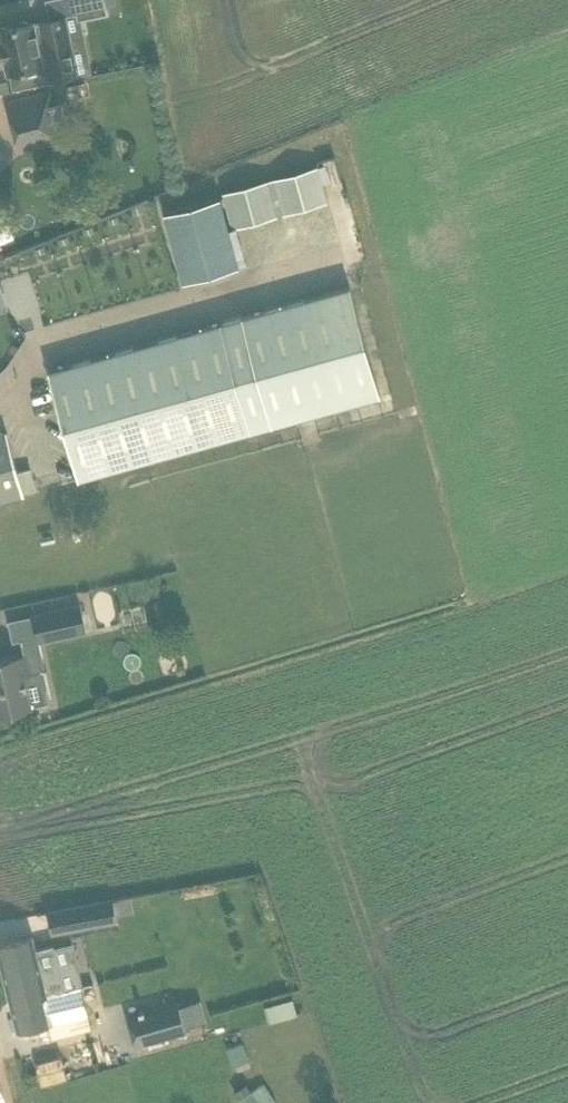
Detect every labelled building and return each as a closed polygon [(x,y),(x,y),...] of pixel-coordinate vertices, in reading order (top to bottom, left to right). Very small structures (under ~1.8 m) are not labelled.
[(77,19),(107,13),(105,7),(118,5),(117,0),(73,0),(77,19)] [(65,16),(39,21),(39,23),(34,24),(33,21),(28,22),(23,20),(19,24),(0,28),(0,44),(1,44),(7,73),(48,65),(51,81),(77,75),(65,16)] [(81,81),(68,84),(70,97),(84,94),(81,81)] [(49,91),(5,103),(18,151),(62,139),(49,91)] [(317,166),(270,180),(280,214),(327,201),(317,166)] [(270,180),(223,193),(232,228),(280,214),(270,180)] [(239,267),(219,198),(163,214),(183,282),(239,267)] [(140,205),(132,207),(134,214),(143,212),(140,205)] [(48,371),(78,480),(379,396),(349,287),(48,371)] [(6,432),(0,434),(0,501),(23,495),(23,493),(17,472),(6,432)] [(29,468),(17,472),(23,493),(35,490),(29,468)] [(80,604),(32,615),(38,641),(86,630),(80,604)] [(31,707),(30,706),(49,702),(43,670),(31,673),(27,655),(0,661),(0,714),(31,707)] [(113,899),(73,907),(77,929),(117,922),(113,899)] [(18,1031),(71,1018),(70,1014),(87,1010),(81,986),(64,990),(53,945),(35,949),(32,936),(0,943),(0,957),(18,1031)] [(178,1002),(127,1017),(135,1047),(187,1032),(178,1002)] [(251,1093),(239,1101),(240,1102),(258,1102),(251,1093)]
